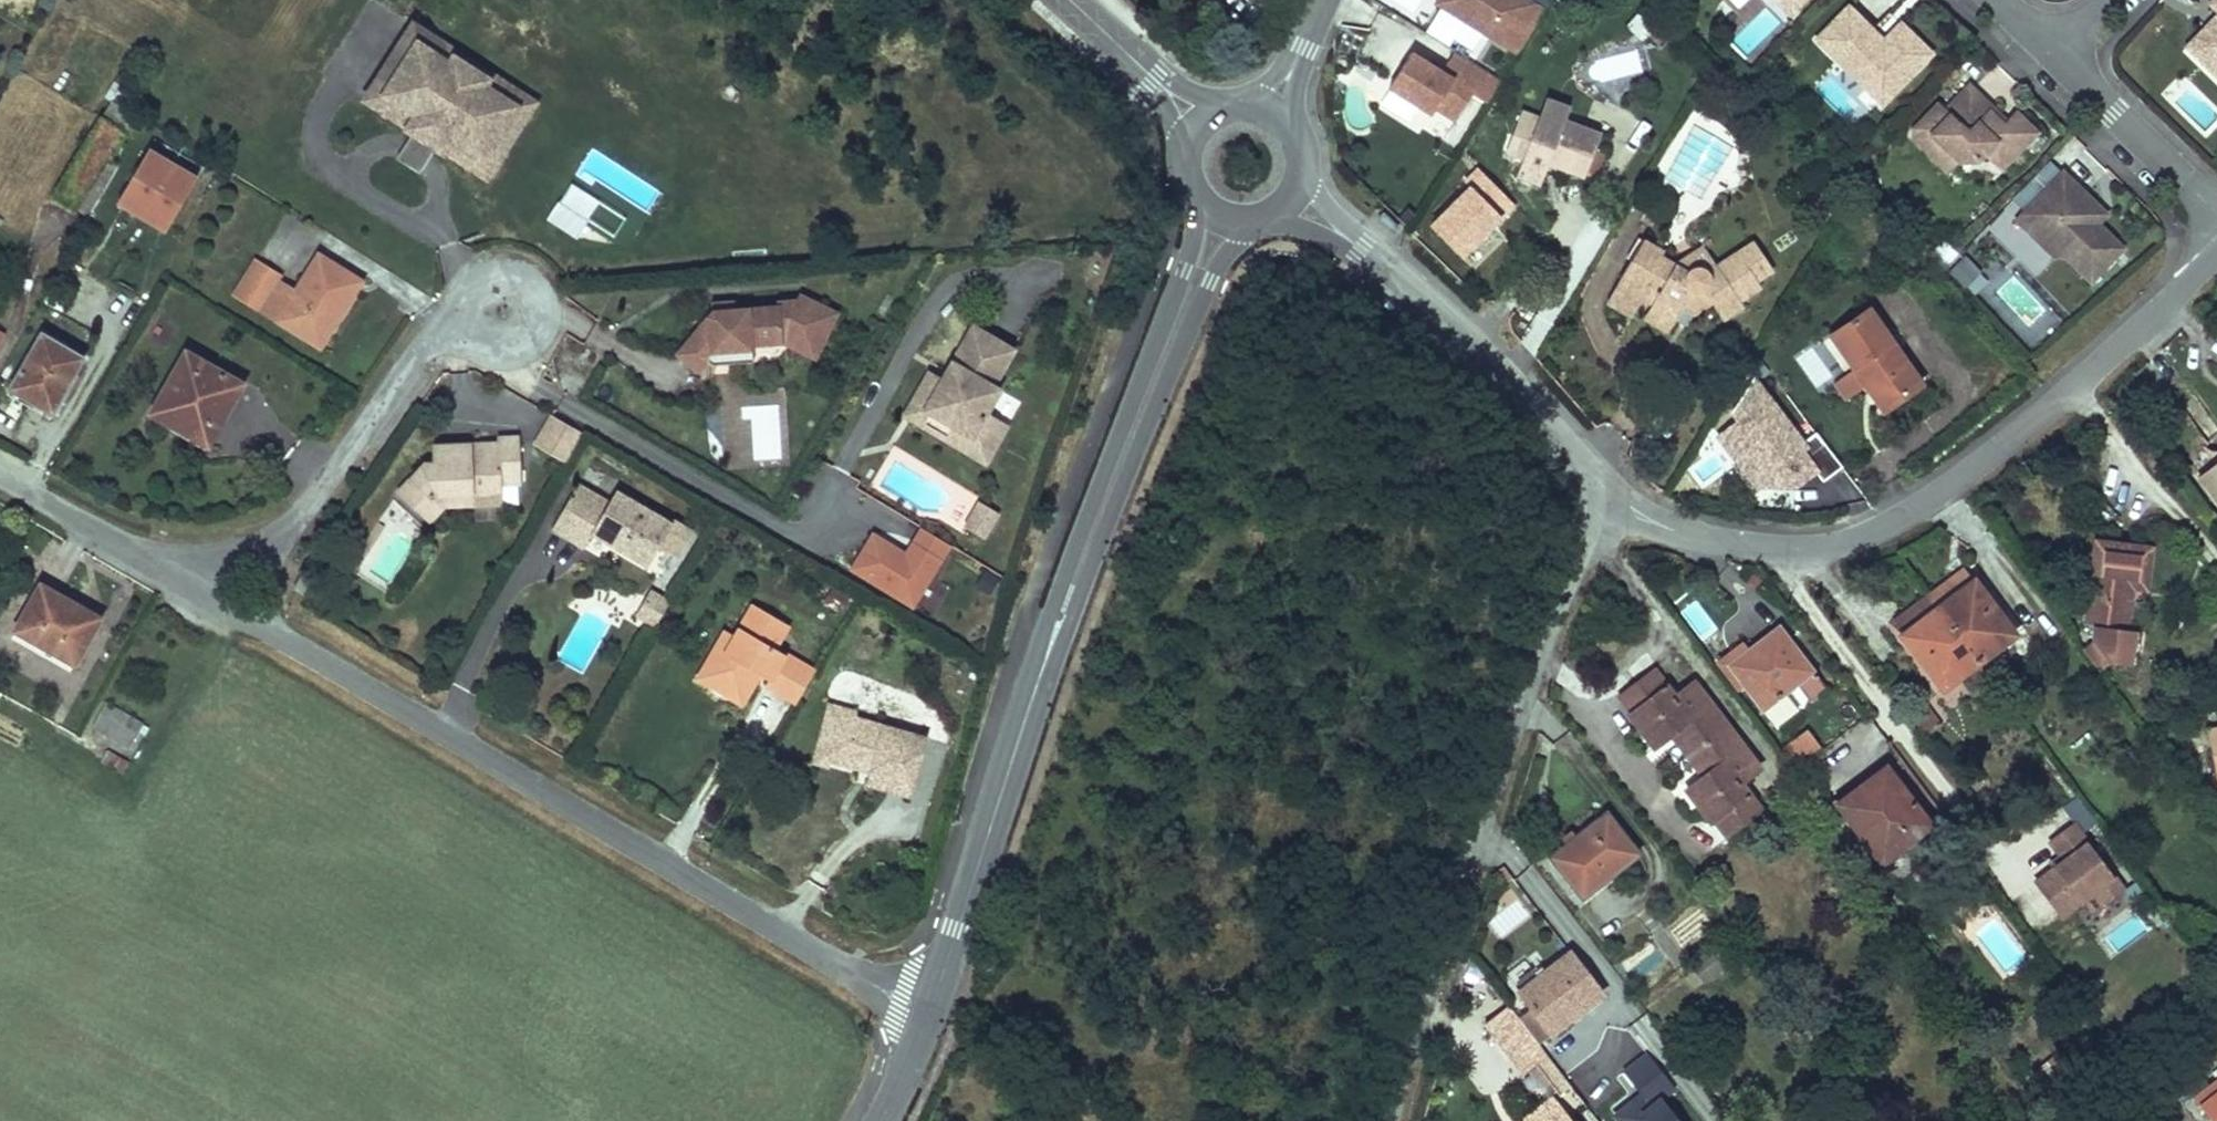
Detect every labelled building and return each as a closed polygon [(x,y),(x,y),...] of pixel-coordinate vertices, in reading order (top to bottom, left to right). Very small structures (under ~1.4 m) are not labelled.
[(1525,0),(1444,0),(1441,5),(1521,56),(1548,15),(1525,0)] [(1786,10),(1791,5),(1786,0),(1776,0),(1786,10)] [(1849,7),(1816,41),(1868,92),(1880,80),(1894,94),(1922,65),(1909,52),(1919,42),(1901,24),(1889,36),(1891,39),(1887,43),(1881,43),(1876,39),(1879,36),(1849,7)] [(389,94),(417,51),(423,50),(451,68),(461,66),(482,79),(485,90),(513,108),(514,114),(486,157),(480,158),(452,140),(443,153),(488,182),(537,106),(415,26),(366,102),(410,132),(418,118),(390,100),(389,94)] [(2212,33),(2209,30),(2188,52),(2210,73),(2216,66),(2216,28),(2212,33)] [(1932,55),(1919,42),(1909,52),(1922,65),(1932,55)] [(513,108),(485,90),(482,79),(461,66),(451,68),(423,50),(417,51),(389,94),(390,100),(418,118),(410,132),(415,135),(438,150),(443,153),(452,140),(480,158),(486,157),(514,114),(513,108)] [(1458,124),(1475,97),(1489,105),(1503,84),(1458,54),(1444,75),(1414,55),(1392,90),(1435,117),(1439,111),(1458,124)] [(1883,106),(1894,94),(1880,80),(1868,92),(1883,106)] [(1938,109),(1914,135),(1914,143),(1927,156),(1929,155),(1945,151),(1959,165),(1978,165),(1986,157),(2003,172),(2037,137),(2017,117),(2007,127),(2004,131),(1990,117),(1994,113),(1970,90),(1945,116),(1938,109)] [(1549,99),(1542,120),(1539,130),(1559,137),(1564,122),(1570,107),(1549,99)] [(1586,176),(1601,135),(1564,122),(1559,137),(1539,130),(1542,120),(1521,112),(1513,135),(1532,142),(1525,161),(1519,178),(1542,186),(1550,163),(1586,176)] [(2007,127),(1994,113),(1990,117),(2004,131),(2007,127)] [(421,176),(438,150),(415,135),(398,161),(421,176)] [(1532,142),(1513,135),(1506,155),(1525,161),(1532,142)] [(1959,165),(1945,151),(1929,155),(1927,156),(1948,176),(1959,165)] [(204,181),(156,152),(129,197),(139,203),(136,209),(164,226),(168,219),(178,225),(204,181)] [(2087,199),(2064,177),(2022,219),(2061,257),(2092,287),(2125,253),(2099,228),(2078,208),(2087,199)] [(139,203),(129,197),(126,203),(136,209),(139,203)] [(2108,219),(2087,199),(2078,208),(2099,228),(2108,219)] [(577,237),(589,218),(559,200),(547,218),(577,237)] [(173,232),(178,225),(168,219),(164,226),(173,232)] [(2061,257),(2022,219),(2017,225),(2056,262),(2061,257)] [(1642,240),(1620,279),(1643,293),(1654,299),(1648,310),(1672,324),(1691,291),(1699,302),(1712,293),(1727,314),(1748,299),(1745,295),(1765,280),(1761,274),(1777,263),(1759,237),(1724,262),(1712,271),(1704,259),(1691,268),(1676,260),(1642,240)] [(1676,260),(1691,268),(1704,259),(1712,271),(1724,262),(1709,239),(1676,260)] [(262,308),(312,341),(337,304),(347,310),(367,279),(328,252),(302,291),(282,278),(284,274),(260,258),(238,291),(262,308)] [(1979,294),(1989,272),(1958,257),(1947,280),(1979,294)] [(1643,293),(1620,279),(1607,302),(1630,316),(1643,293)] [(715,319),(678,357),(699,377),(712,363),(712,357),(740,354),(740,360),(757,358),(757,350),(781,349),(787,338),(820,356),(841,314),(801,295),(802,301),(782,303),(783,308),(736,313),(737,319),(715,321),(715,319)] [(715,319),(715,321),(737,319),(736,313),(735,301),(713,304),(715,319)] [(322,347),(347,310),(337,304),(312,341),(322,347)] [(1869,304),(1829,331),(1851,364),(1860,358),(1892,405),(1923,384),(1869,304)] [(36,330),(41,333),(87,359),(72,386),(79,390),(96,360),(89,334),(65,321),(40,322),(36,330)] [(87,359),(41,333),(10,387),(56,413),(72,386),(87,359)] [(1020,362),(975,337),(946,388),(930,379),(912,411),(973,446),(966,459),(991,473),(1012,436),(993,425),(1007,402),(1000,397),(1020,362)] [(787,338),(781,349),(814,366),(820,356),(787,338)] [(238,405),(249,388),(191,353),(155,411),(198,437),(224,396),(238,405)] [(758,367),(757,358),(740,360),(740,354),(712,357),(712,363),(713,372),(758,367)] [(1851,364),(1831,378),(1845,399),(1865,386),(1883,411),(1892,405),(1860,358),(1851,364)] [(1758,379),(1719,440),(1761,493),(1797,487),(1815,470),(1823,478),(1842,465),(1816,433),(1806,440),(1758,379)] [(213,446),(238,405),(224,396),(198,437),(213,446)] [(912,411),(905,423),(966,459),(973,446),(912,411)] [(566,462),(583,433),(553,415),(536,444),(566,462)] [(424,467),(397,493),(422,517),(440,500),(471,497),(498,495),(498,487),(517,486),(513,435),(493,437),(493,444),(432,450),(433,465),(424,467)] [(2199,473),(2216,496),(2216,460),(2199,473)] [(606,505),(572,486),(547,532),(581,551),(588,538),(646,570),(671,526),(612,493),(606,505)] [(440,500),(422,517),(429,524),(442,511),(470,509),(471,497),(440,500)] [(1001,522),(983,511),(967,536),(985,547),(1001,522)] [(916,621),(958,553),(922,531),(902,564),(876,548),(854,583),(916,621)] [(2092,533),(2084,618),(2093,619),(2092,633),(2078,644),(2094,663),(2104,655),(2123,657),(2126,622),(2119,621),(2123,572),(2141,573),(2144,538),(2092,533)] [(1930,595),(1966,568),(1957,556),(1921,583),(1930,595)] [(1966,568),(1930,595),(1974,652),(2010,625),(1966,568)] [(20,620),(69,648),(93,608),(70,595),(75,587),(48,571),(20,620)] [(313,581),(304,574),(295,587),(304,594),(313,581)] [(1886,610),(1895,622),(1930,595),(1921,583),(1886,610)] [(831,585),(823,601),(840,610),(849,594),(831,585)] [(656,627),(668,606),(647,594),(635,616),(656,627)] [(1974,652),(1930,595),(1895,622),(1939,679),(1974,652)] [(742,688),(750,693),(759,680),(766,668),(779,676),(772,688),(770,691),(798,708),(816,678),(776,653),(789,631),(756,610),(734,645),(725,658),(715,652),(707,664),(718,672),(712,683),(736,698),(742,688)] [(1757,649),(1735,665),(1764,702),(1798,676),(1811,694),(1829,681),(1783,620),(1753,643),(1757,649)] [(2136,623),(2126,622),(2123,657),(2133,658),(2136,623)] [(725,658),(734,645),(724,639),(715,652),(725,658)] [(1757,649),(1753,643),(1731,659),(1735,665),(1757,649)] [(1753,754),(1691,668),(1668,685),(1646,656),(1612,681),(1624,697),(1617,701),(1641,735),(1661,720),(1691,761),(1673,775),(1699,810),(1707,805),(1721,823),(1754,799),(1732,769),(1753,754)] [(712,683),(718,672),(707,664),(694,686),(737,714),(750,693),(742,688),(736,698),(712,683)] [(759,680),(772,688),(779,676),(766,668),(759,680)] [(831,771),(834,762),(822,759),(832,721),(857,727),(858,722),(861,713),(828,705),(813,767),(831,771)] [(142,720),(118,707),(110,721),(134,735),(142,720)] [(926,739),(858,722),(857,727),(832,721),(822,759),(834,762),(871,771),(866,788),(911,799),(926,739)] [(1800,763),(1821,744),(1805,726),(1784,745),(1800,763)] [(1886,766),(1839,801),(1881,858),(1928,823),(1886,766)] [(1609,809),(1552,852),(1577,885),(1602,865),(1610,876),(1641,852),(1609,809)] [(2128,891),(2077,824),(2054,842),(2070,862),(2039,884),(2065,918),(2098,892),(2108,906),(2128,891)] [(1602,865),(1577,885),(1584,895),(1610,876),(1602,865)] [(1508,932),(1520,913),(1503,904),(1492,922),(1508,932)] [(1529,1002),(1517,1011),(1536,1036),(1602,986),(1569,942),(1515,983),(1529,1002)] [(1517,1011),(1511,1003),(1488,1021),(1525,1070),(1548,1052),(1536,1036),(1517,1011)] [(1624,1071),(1642,1094),(1614,1116),(1618,1120),(1679,1120),(1664,1102),(1678,1091),(1647,1052),(1624,1071)] [(2215,1083),(2205,1069),(2179,1089),(2190,1103),(2187,1106),(2199,1120),(2216,1120),(2216,1082),(2215,1083)] [(1555,1097),(1527,1118),(1527,1120),(1573,1120),(1555,1097)]
